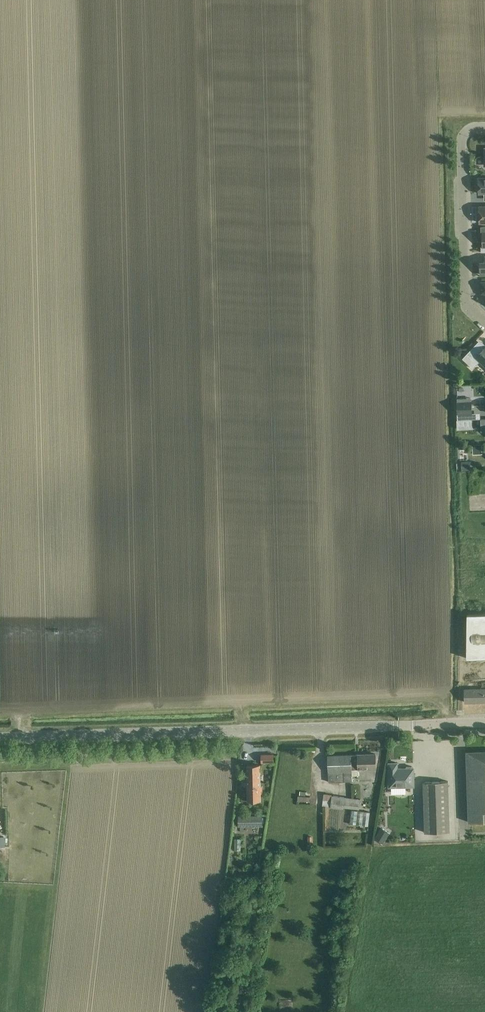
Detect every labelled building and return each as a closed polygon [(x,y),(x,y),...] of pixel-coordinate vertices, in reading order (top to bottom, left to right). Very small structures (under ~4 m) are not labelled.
[(480,352),(474,346),(463,358),(470,365),(476,358),(484,366),(484,347),(480,352)] [(457,398),(458,414),(472,413),(472,398),(457,398)] [(458,419),(457,419),(457,429),(473,428),(472,419),(458,419)] [(484,658),(484,612),(468,613),(469,659),(484,658)] [(465,692),(465,702),(484,701),(484,688),(465,688),(465,692)] [(467,751),(469,822),(484,822),(484,751),(467,751)] [(274,754),(262,755),(262,763),(274,762),(274,754)] [(329,782),(344,782),(353,781),(353,776),(360,775),(360,769),(376,768),(376,754),(328,756),(328,772),(329,782)] [(389,763),(389,773),(390,787),(414,786),(414,768),(413,768),(413,766),(407,766),(406,768),(398,768),(398,763),(389,763)] [(248,765),(248,775),(248,778),(245,778),(243,780),(243,783),(245,785),(248,785),(248,801),(261,801),(260,765),(248,765)] [(424,782),(424,792),(426,833),(450,832),(448,781),(424,782)] [(324,793),(323,806),(331,807),(344,809),(344,807),(360,810),(361,799),(332,795),(332,794),(324,793)] [(238,816),(238,827),(263,826),(263,816),(238,816)] [(350,831),(367,832),(367,819),(350,818),(350,831)] [(382,844),(388,834),(381,830),(375,840),(382,844)]
